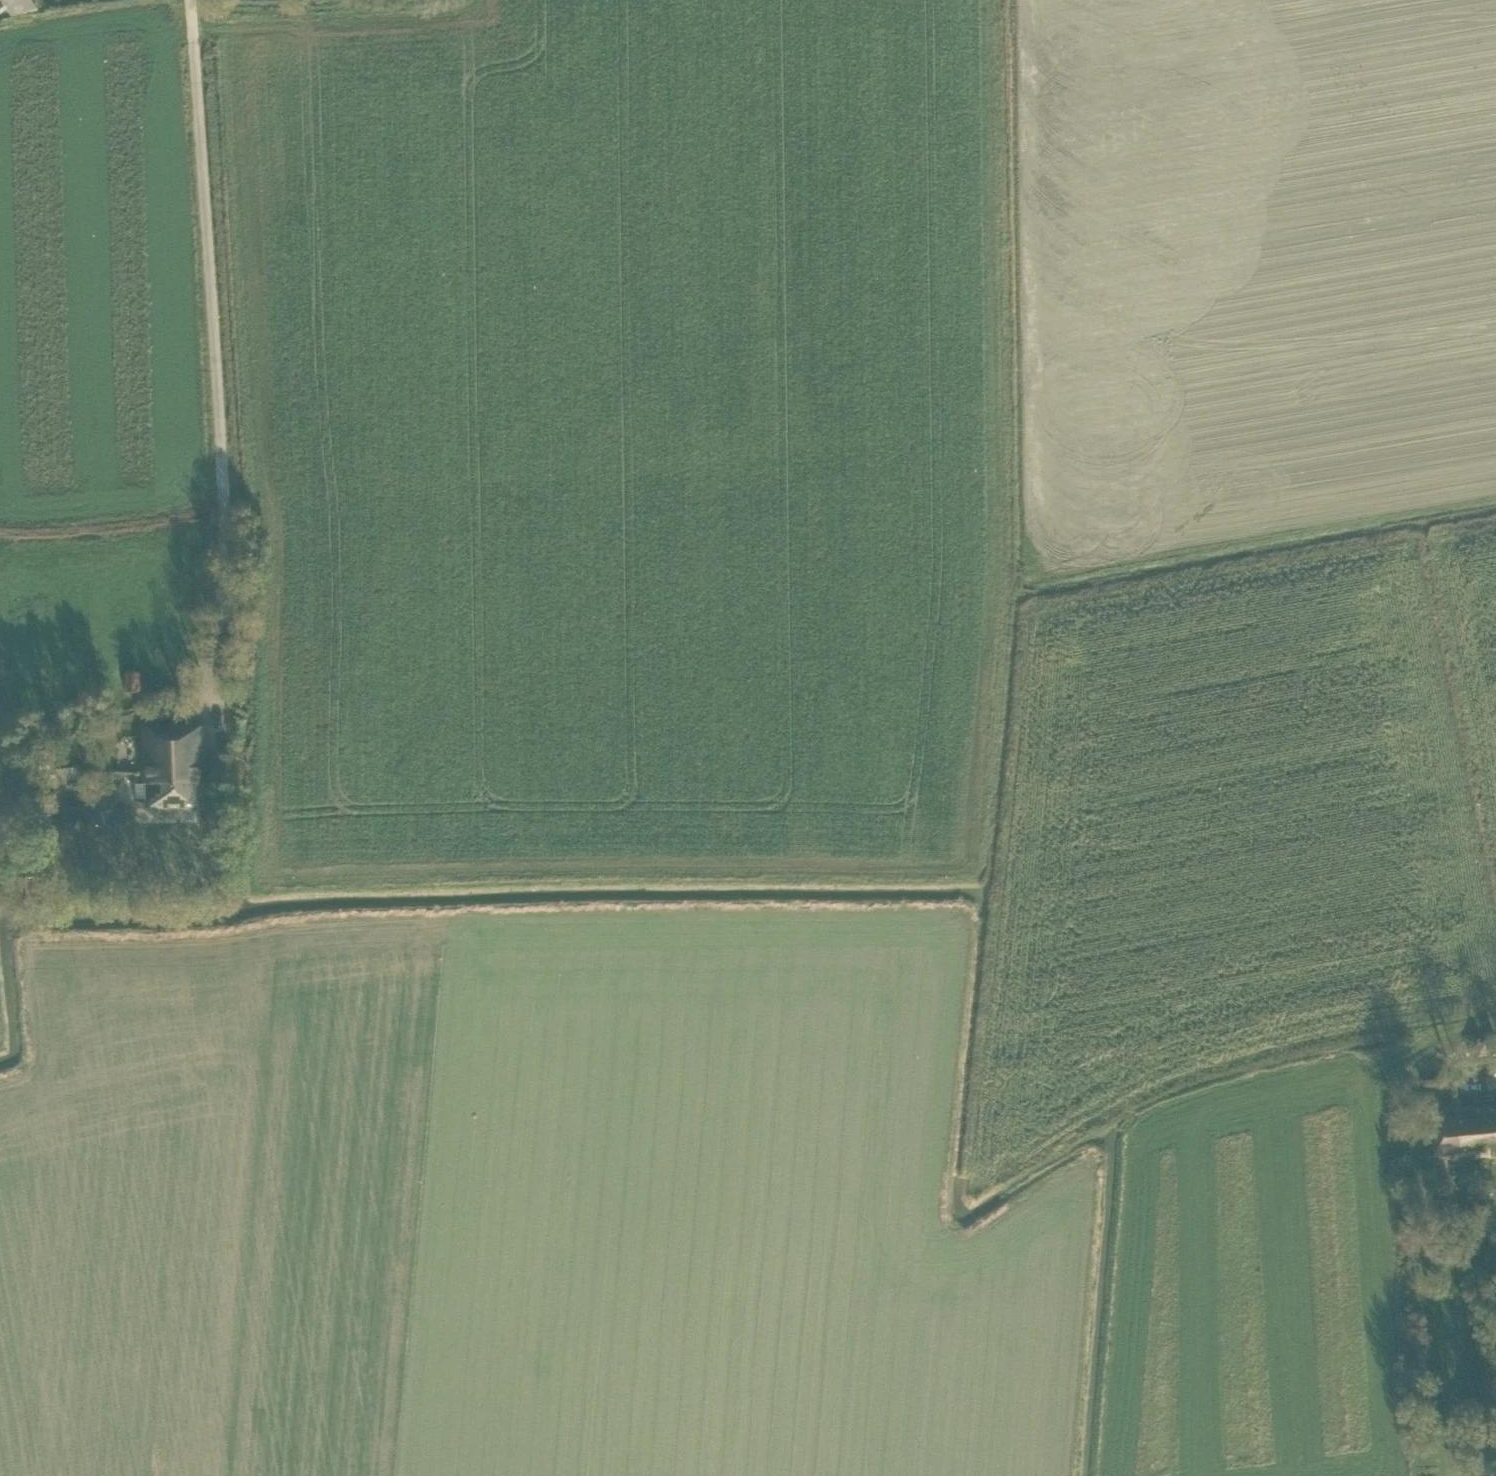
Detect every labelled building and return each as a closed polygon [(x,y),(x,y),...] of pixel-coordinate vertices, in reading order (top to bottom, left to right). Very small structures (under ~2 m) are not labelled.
[(13,10),(31,0),(7,0),(13,10)] [(126,672),(126,692),(140,691),(140,671),(126,672)] [(202,783),(206,783),(205,724),(141,725),(142,783),(146,783),(146,808),(203,807),(202,783)] [(46,743),(33,744),(34,759),(46,759),(46,743)] [(47,798),(37,799),(39,812),(49,811),(47,798)] [(1495,1157),(1495,1108),(1456,1110),(1457,1118),(1432,1119),(1434,1155),(1459,1154),(1459,1157),(1469,1156),(1470,1159),(1495,1157)]
